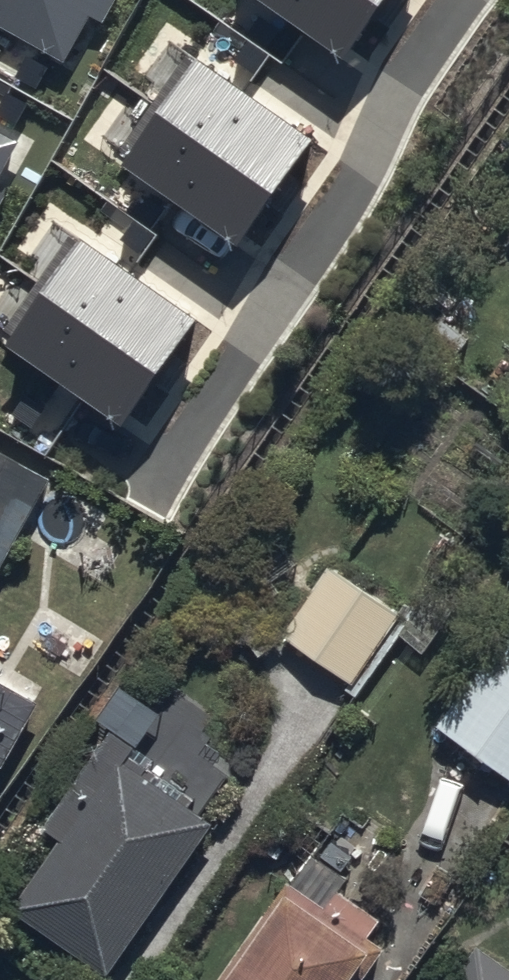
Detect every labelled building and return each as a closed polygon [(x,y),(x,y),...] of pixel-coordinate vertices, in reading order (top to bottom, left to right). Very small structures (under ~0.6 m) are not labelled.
[(67,81),(94,30),(102,33),(118,3),(111,0),(0,0),(0,45),(67,81)] [(344,67),(390,0),(247,0),(344,67)] [(124,170),(234,252),(311,150),(201,68),(199,72),(188,64),(118,156),(129,164),(124,170)] [(16,150),(0,141),(0,180),(16,150)] [(8,356),(121,433),(194,328),(81,251),(78,255),(67,247),(1,342),(13,350),(8,356)] [(0,462),(0,592),(25,548),(34,553),(64,498),(0,462)] [(402,630),(327,577),(279,645),(354,698),(402,630)] [(439,745),(508,795),(508,646),(439,745)] [(4,782),(40,718),(0,695),(0,780),(4,782)] [(138,771),(141,766),(115,747),(48,842),(68,857),(18,928),(92,979),(113,979),(214,837),(192,821),(198,813),(138,771)] [(309,866),(227,979),(380,979),(391,966),(374,954),(387,936),(343,905),(350,896),(309,866)] [(482,959),(467,979),(508,979),(482,959)]
